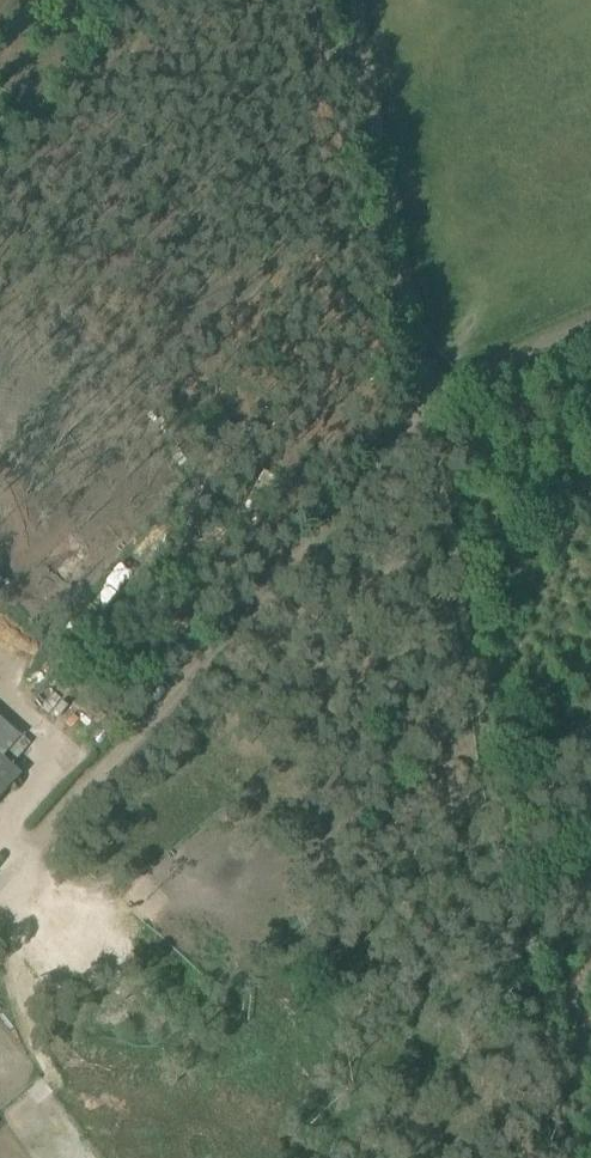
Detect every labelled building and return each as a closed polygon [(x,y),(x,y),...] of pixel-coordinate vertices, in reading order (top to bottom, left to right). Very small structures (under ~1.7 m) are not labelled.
[(3,760),(0,757),(0,799),(21,776),(3,760)]
